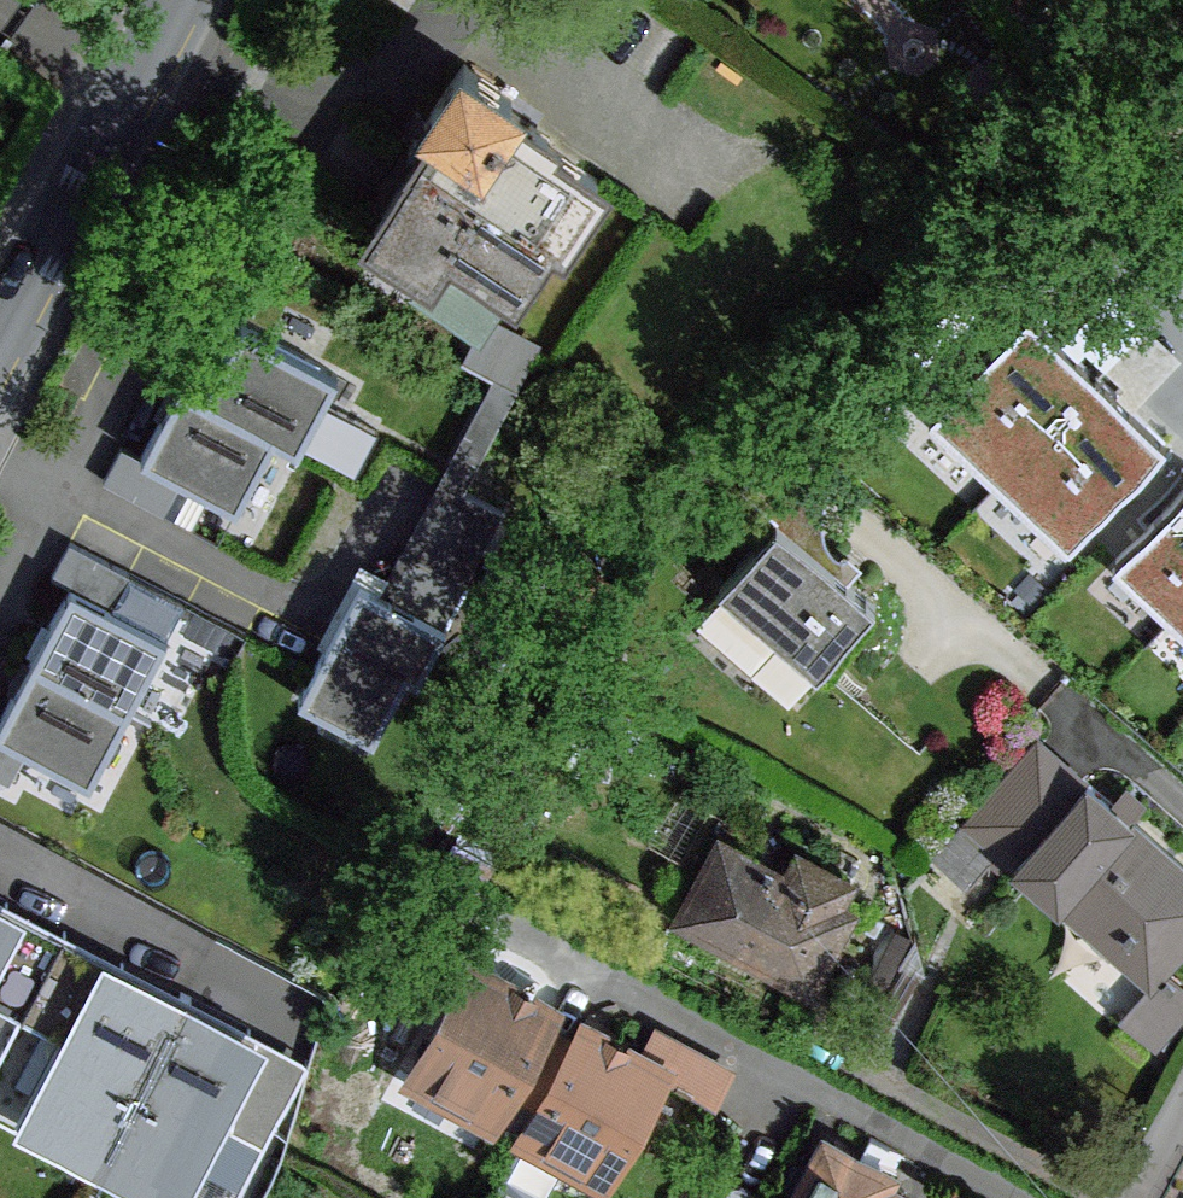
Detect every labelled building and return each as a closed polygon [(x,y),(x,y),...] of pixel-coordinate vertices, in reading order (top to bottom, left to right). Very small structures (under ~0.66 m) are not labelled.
[(482,147),(507,108),(515,97),(465,64),(432,114),(482,147)] [(482,147),(432,114),(371,208),(385,217),(375,231),(427,268),(417,284),(481,328),(487,319),(511,281),(517,284),(554,229),(564,236),(600,178),(546,144),(551,136),(507,108),(482,147)] [(1158,445),(1022,317),(927,415),(1063,544),(1158,445)] [(494,384),(383,600),(447,633),(504,516),(465,496),(544,348),(487,319),(481,328),(464,368),(494,384)] [(197,403),(277,444),(295,454),(335,376),(238,325),(197,403)] [(183,397),(145,468),(190,490),(238,516),(277,444),(197,403),(183,397)] [(778,521),(792,533),(835,483),(784,440),(741,488),(778,521)] [(145,468),(121,456),(105,488),(173,522),(190,490),(145,468)] [(1111,565),(1182,630),(1182,485),(1111,565)] [(778,521),(719,588),(785,644),(817,672),(877,606),(792,533),(778,521)] [(69,549),(51,581),(76,595),(110,613),(127,581),(69,549)] [(127,581),(110,613),(166,643),(184,611),(127,581)] [(785,644),(719,588),(703,606),(704,625),(748,665),(768,663),(785,644)] [(365,590),(303,710),(373,745),(406,680),(419,687),(447,633),(383,600),(365,590)] [(76,595),(0,737),(0,743),(26,758),(88,790),(166,643),(110,613),(76,595)] [(1016,865),(1087,783),(1038,739),(967,821),(1016,865)] [(8,791),(26,758),(0,743),(0,786),(8,791)] [(1016,865),(1152,984),(1177,957),(1182,950),(1182,867),(1087,783),(1016,865)] [(722,836),(681,909),(733,937),(731,945),(810,986),(853,907),(722,836)] [(62,941),(0,909),(0,1059),(62,941)] [(0,1059),(0,1127),(96,1177),(186,1006),(62,941),(0,1059)] [(470,971),(417,1069),(496,1112),(509,1088),(543,1025),(549,1013),(510,992),(470,971)] [(96,1177),(135,1197),(243,1197),(310,1072),(186,1006),(96,1177)] [(576,1042),(543,1025),(509,1088),(541,1106),(576,1042)] [(657,1029),(639,1062),(661,1074),(714,1103),(732,1070),(657,1029)] [(639,1062),(582,1030),(576,1042),(541,1106),(528,1130),(608,1172),(661,1074),(639,1062)] [(795,1197),(905,1197),(884,1186),(889,1174),(827,1141),(795,1197)]
